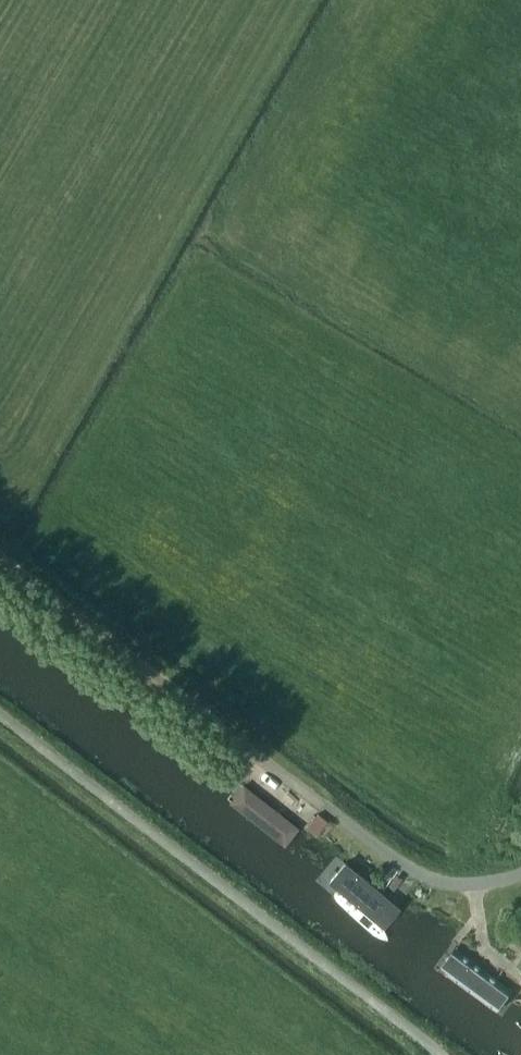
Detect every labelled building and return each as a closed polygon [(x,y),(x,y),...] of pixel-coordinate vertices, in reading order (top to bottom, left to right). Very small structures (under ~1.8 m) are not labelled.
[(218,755),(230,765),(239,754),(227,744),(218,755)] [(233,779),(217,801),(282,850),(298,829),(233,779)] [(316,808),(307,825),(324,834),(333,817),(316,808)] [(316,883),(382,930),(401,904),(334,857),(316,883)] [(447,945),(430,969),(500,1019),(517,994),(447,945)]
